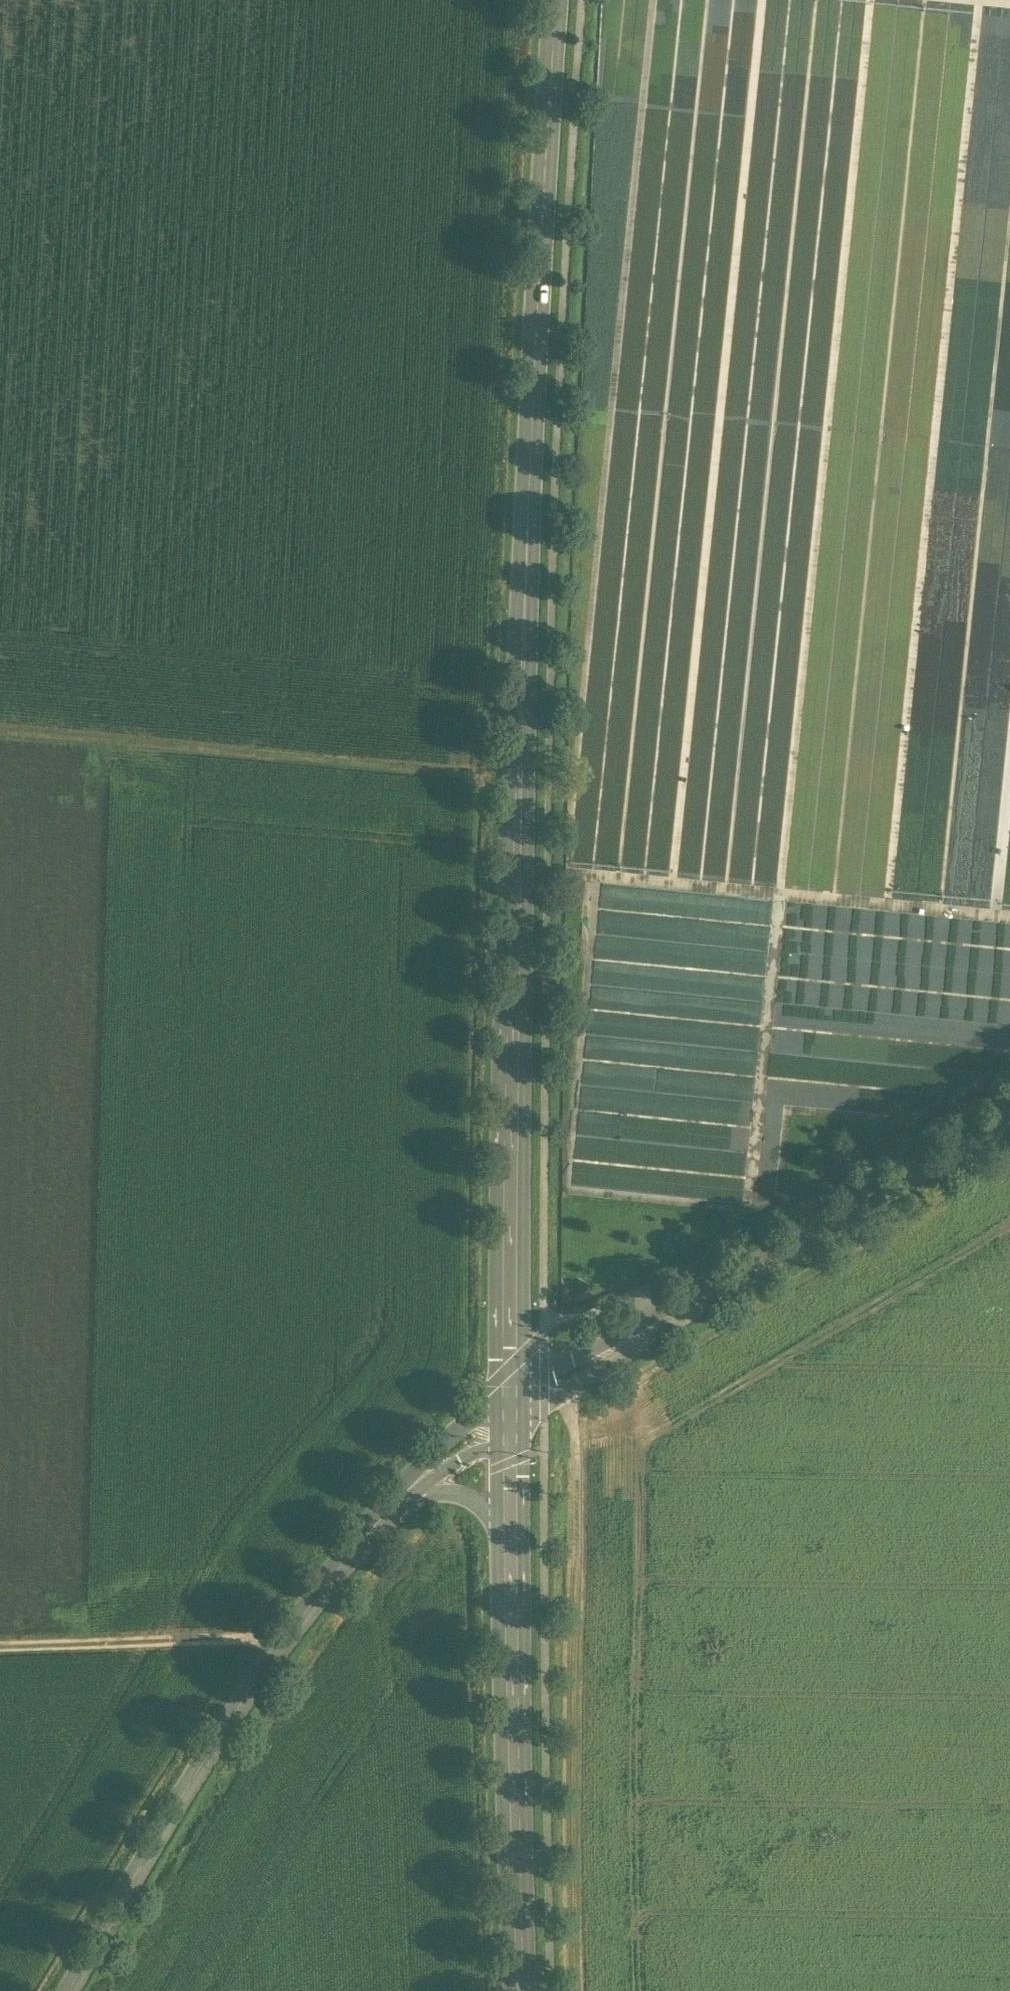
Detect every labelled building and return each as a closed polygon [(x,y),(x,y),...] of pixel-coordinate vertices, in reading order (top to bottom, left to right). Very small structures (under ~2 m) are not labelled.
[(618,983),(619,927),(603,927),(603,937),(611,937),(611,951),(602,951),(601,983),(618,983)]
